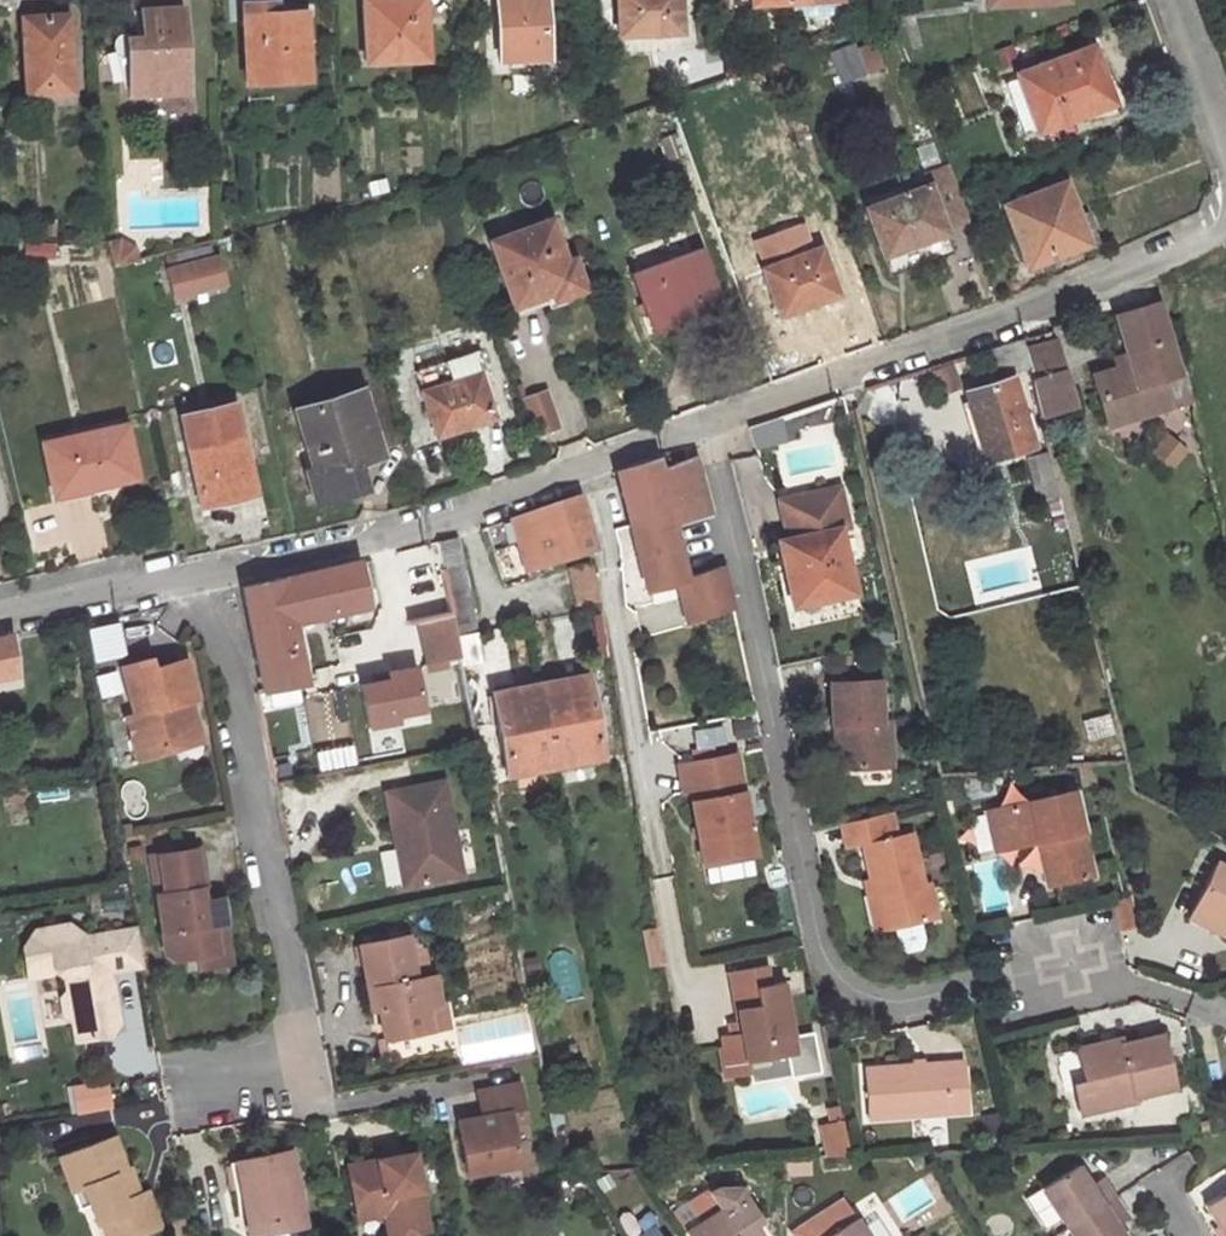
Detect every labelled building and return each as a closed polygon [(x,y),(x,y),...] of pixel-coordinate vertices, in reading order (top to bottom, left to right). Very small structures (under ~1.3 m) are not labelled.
[(363,60),(420,57),(417,0),(359,0),(363,60)] [(495,56),(543,54),(541,0),(493,0),(495,56)] [(613,32),(678,31),(677,0),(613,0),(613,32)] [(180,91),(174,7),(133,10),(135,45),(118,46),(121,94),(180,91)] [(271,8),(240,9),(243,82),(304,78),(301,12),(271,13),(271,8)] [(65,12),(19,15),(24,93),(69,90),(65,12)] [(1090,46),(1014,71),(1032,127),(1108,102),(1090,46)] [(864,54),(831,66),(837,84),(870,72),(864,54)] [(948,167),(920,177),(923,187),(862,210),(881,260),(943,237),(941,231),(967,221),(948,167)] [(1062,183),(1000,205),(1024,269),(1050,260),(1048,253),(1083,240),(1062,183)] [(549,217),(488,240),(512,300),(550,286),(553,294),(584,283),(573,255),(565,258),(549,217)] [(799,223),(753,240),(763,265),(758,268),(777,316),(836,294),(818,245),(809,248),(799,223)] [(943,237),(881,260),(886,274),(949,251),(943,237)] [(105,242),(111,266),(134,260),(130,248),(117,239),(105,242)] [(703,254),(638,275),(650,315),(716,293),(703,254)] [(210,257),(163,269),(169,295),(217,283),(210,257)] [(716,293),(650,315),(654,326),(720,305),(716,293)] [(1131,365),(1092,376),(1107,424),(1166,409),(1165,402),(1193,395),(1188,371),(1178,374),(1157,303),(1115,315),(1131,365)] [(1001,347),(1009,371),(1031,369),(1026,349),(1024,339),(1001,347)] [(1034,382),(1065,373),(1055,343),(1026,349),(1031,369),(1034,382)] [(478,353),(419,371),(426,391),(421,393),(435,438),(490,418),(486,407),(496,404),(478,353)] [(954,372),(967,367),(965,359),(951,363),(954,372)] [(1042,415),(1076,405),(1065,373),(1034,382),(1042,415)] [(1012,378),(966,391),(988,459),(1035,445),(1012,378)] [(549,390),(523,396),(533,436),(559,430),(549,390)] [(334,449),(363,440),(357,422),(366,420),(358,394),(290,414),(307,475),(339,466),(334,449)] [(228,410),(176,423),(197,507),(249,495),(228,410)] [(371,437),(366,420),(357,422),(363,440),(371,437)] [(121,425),(40,439),(48,482),(82,475),(84,485),(130,477),(121,425)] [(1051,454),(1033,458),(1043,502),(1062,498),(1051,454)] [(695,457),(655,469),(657,480),(666,517),(668,527),(708,515),(695,457)] [(653,460),(618,472),(622,491),(657,480),(655,469),(653,460)] [(82,475),(48,482),(51,498),(86,492),(84,485),(82,475)] [(666,517),(657,480),(622,491),(629,528),(666,517)] [(786,542),(776,544),(794,609),(852,592),(834,531),(843,528),(832,490),(776,504),(786,542)] [(251,502),(249,495),(197,507),(199,515),(251,502)] [(507,519),(524,571),(567,555),(595,551),(577,498),(507,519)] [(666,517),(629,528),(643,594),(679,581),(668,527),(666,517)] [(451,622),(473,616),(457,540),(437,544),(450,616),(451,622)] [(398,560),(408,625),(419,622),(450,616),(437,544),(404,552),(398,560)] [(260,695),(303,687),(292,625),(290,611),(324,603),(327,617),(366,608),(360,562),(241,591),(260,695)] [(588,564),(568,566),(575,604),(588,602),(589,611),(596,609),(588,564)] [(679,581),(689,620),(728,606),(720,568),(679,581)] [(298,624),(327,617),(324,603),(290,611),(292,625),(298,624)] [(450,616),(419,622),(427,665),(438,662),(458,658),(454,638),(451,622),(450,616)] [(476,633),(473,616),(451,622),(454,638),(473,634),(476,633)] [(94,661),(122,656),(115,623),(87,629),(94,661)] [(292,625),(303,687),(309,686),(298,624),(292,625)] [(459,666),(478,662),(473,634),(454,638),(458,658),(459,666)] [(18,678),(9,640),(0,642),(0,682),(18,678)] [(458,658),(438,662),(447,713),(467,710),(459,666),(458,658)] [(162,742),(198,732),(193,715),(185,711),(183,704),(189,703),(196,701),(184,663),(152,672),(149,662),(121,670),(134,718),(125,721),(137,763),(166,755),(162,742)] [(116,672),(95,676),(100,697),(120,693),(116,672)] [(564,690),(585,686),(583,677),(562,681),(564,690)] [(600,760),(585,686),(564,690),(562,681),(537,687),(553,768),(600,760)] [(888,768),(884,722),(877,723),(873,681),(825,685),(828,728),(841,727),(844,771),(888,768)] [(516,701),(494,705),(511,778),(553,768),(537,687),(515,691),(516,701)] [(516,701),(515,691),(492,696),(494,705),(516,701)] [(193,715),(189,703),(183,704),(185,711),(193,715)] [(828,728),(831,772),(844,771),(841,727),(828,728)] [(166,755),(201,745),(198,732),(162,742),(166,755)] [(685,787),(699,859),(750,849),(730,749),(673,760),(678,788),(685,787)] [(380,794),(390,846),(404,844),(411,885),(459,876),(440,782),(380,794)] [(1034,843),(1050,839),(1055,863),(1039,866),(1044,888),(1091,877),(1070,792),(982,812),(992,853),(1034,843)] [(895,840),(889,815),(878,818),(884,842),(895,840)] [(873,895),(882,935),(889,933),(893,950),(900,954),(916,951),(921,944),(917,927),(931,924),(923,888),(917,889),(905,838),(895,840),(884,842),(878,818),(837,827),(843,851),(859,848),(866,884),(869,896),(873,895)] [(1034,843),(1039,866),(1055,863),(1050,839),(1034,843)] [(390,846),(397,887),(411,885),(404,844),(390,846)] [(201,904),(199,892),(207,891),(201,850),(159,857),(163,882),(152,883),(165,958),(170,964),(195,959),(218,956),(213,927),(226,925),(222,901),(201,904)] [(148,859),(152,883),(163,882),(159,857),(148,859)] [(1216,861),(1194,905),(1225,922),(1225,866),(1216,861)] [(859,885),(871,937),(882,935),(873,895),(869,896),(866,884),(859,885)] [(1122,928),(1135,925),(1130,898),(1117,900),(1122,928)] [(1221,933),(1225,924),(1225,922),(1194,905),(1189,916),(1221,933)] [(198,973),(232,968),(226,925),(213,927),(218,956),(195,959),(198,973)] [(51,971),(63,980),(65,992),(74,1000),(76,1015),(70,1025),(73,1044),(106,1039),(117,1026),(112,997),(107,993),(104,973),(142,967),(136,930),(84,939),(67,926),(32,932),(20,949),(25,979),(47,975),(51,971)] [(356,944),(370,1010),(378,1009),(385,1040),(430,1030),(425,1007),(437,1005),(431,975),(414,978),(405,935),(356,944)] [(745,1069),(766,1065),(765,1059),(783,1056),(782,1051),(788,1050),(776,980),(763,982),(760,961),(724,968),(731,1003),(733,1003),(737,1028),(720,1031),(722,1043),(717,1044),(723,1073),(745,1069)] [(58,1002),(61,1018),(70,1025),(76,1015),(74,1000),(65,992),(58,1002)] [(448,1027),(443,1004),(437,1005),(425,1007),(430,1030),(448,1027)] [(1090,1099),(1133,1091),(1134,1098),(1175,1091),(1163,1037),(1123,1046),(1108,1050),(1107,1043),(1080,1049),(1087,1083),(1090,1099)] [(1108,1050),(1123,1046),(1122,1040),(1107,1043),(1108,1050)] [(746,1075),(785,1068),(783,1056),(765,1059),(766,1065),(745,1069),(746,1075)] [(868,1119),(966,1112),(963,1068),(945,1069),(945,1064),(864,1070),(868,1119)] [(74,1114),(111,1108),(107,1080),(70,1085),(74,1114)] [(465,1172),(515,1162),(508,1121),(524,1118),(517,1081),(483,1088),(484,1091),(489,1115),(479,1117),(454,1122),(465,1172)] [(1079,1115),(1136,1106),(1134,1098),(1133,1091),(1090,1099),(1087,1083),(1074,1086),(1079,1115)] [(474,1093),(479,1117),(489,1115),(484,1091),(474,1093)] [(837,1102),(825,1105),(828,1119),(840,1116),(837,1102)] [(827,1143),(829,1151),(848,1150),(840,1116),(828,1119),(829,1124),(821,1126),(825,1143),(827,1143)] [(87,1210),(92,1227),(98,1225),(108,1222),(112,1235),(143,1235),(156,1232),(144,1195),(130,1200),(111,1142),(56,1161),(68,1194),(80,1190),(87,1210)] [(238,1193),(246,1234),(298,1223),(284,1149),(232,1159),(238,1193)] [(410,1152),(343,1163),(340,1163),(349,1210),(352,1210),(377,1205),(378,1214),(383,1235),(391,1235),(423,1230),(410,1152)] [(1077,1157),(1029,1188),(1054,1228),(1067,1220),(1115,1189),(1102,1169),(1090,1177),(1077,1157)] [(224,1161),(230,1195),(238,1193),(232,1159),(224,1161)] [(678,1226),(685,1235),(753,1235),(768,1227),(739,1182),(719,1181),(707,1189),(715,1203),(678,1226)] [(1225,1233),(1220,1235),(1225,1235),(1225,1182),(1202,1197),(1225,1233)] [(1077,1235),(1127,1235),(1116,1218),(1128,1210),(1115,1189),(1067,1220),(1077,1235)] [(68,1194),(74,1214),(87,1210),(80,1190),(68,1194)] [(351,1219),(378,1214),(377,1205),(352,1210),(349,1210),(351,1219)] [(183,1215),(169,1217),(171,1232),(166,1232),(167,1235),(187,1235),(183,1215)] [(820,1235),(866,1235),(854,1215),(820,1235)] [(651,1220),(625,1235),(661,1235),(651,1220)] [(108,1222),(98,1225),(102,1235),(112,1235),(108,1222)]
